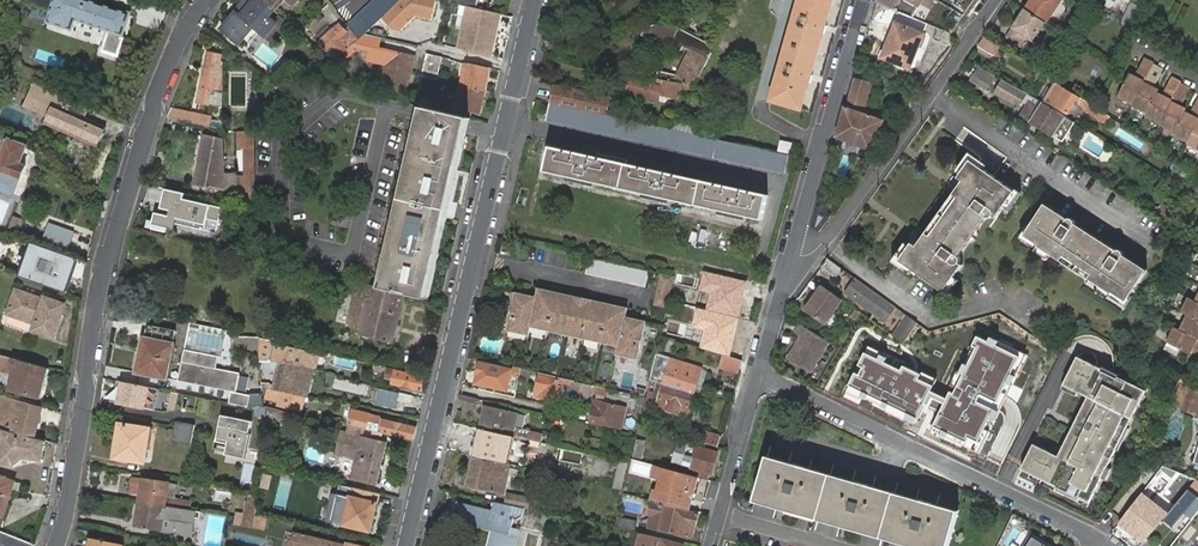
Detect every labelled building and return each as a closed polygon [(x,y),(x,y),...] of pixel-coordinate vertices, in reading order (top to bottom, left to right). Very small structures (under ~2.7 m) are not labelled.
[(54,0),(27,0),(27,2),(51,10),(54,0)] [(91,0),(54,0),(51,10),(47,21),(72,30),(75,19),(108,30),(101,52),(119,58),(126,36),(123,35),(130,13),(91,0)] [(249,0),(248,0),(246,2),(233,18),(223,28),(240,43),(242,40),(246,35),(254,26),(270,40),(276,40),(290,24),(282,17),(276,23),(267,16),(249,0)] [(263,1),(273,9),(276,11),(285,0),(263,0),(263,1)] [(402,0),(374,0),(348,25),(353,31),(355,35),(359,39),(366,33),(384,17),(402,0)] [(435,0),(402,0),(384,17),(394,28),(399,29),(406,23),(405,21),(409,18),(410,19),(415,14),(430,18),(435,0)] [(476,8),(478,0),(442,0),(448,2),(467,6),(476,8)] [(771,100),(801,109),(817,55),(833,0),(800,0),(771,100)] [(876,2),(912,18),(920,4),(929,9),(934,0),(877,0),(876,2)] [(1046,23),(1061,0),(1032,0),(1026,9),(1044,22),(1046,23)] [(497,24),(500,14),(491,12),(480,9),(476,8),(467,6),(457,48),(471,51),(491,56),(495,37),(491,36),(494,23),(497,24)] [(1044,22),(1026,9),(1014,27),(1008,37),(1030,51),(1036,41),(1033,39),(1044,22)] [(658,25),(650,39),(668,47),(677,28),(666,22),(658,25)] [(883,57),(909,68),(923,34),(898,24),(893,36),(892,35),(883,57)] [(359,39),(355,35),(352,38),(353,38),(346,44),(341,40),(348,33),(339,25),(334,30),(333,30),(323,40),(323,41),(320,44),(318,46),(335,61),(349,48),(353,44),(359,39)] [(319,36),(323,40),(333,30),(329,25),(319,36)] [(643,35),(650,39),(658,25),(646,28),(643,35)] [(694,87),(714,47),(679,29),(671,45),(680,50),(683,46),(691,51),(678,77),(673,75),(658,71),(657,78),(693,86),(694,87)] [(555,43),(564,45),(566,36),(557,34),(555,43)] [(1000,46),(985,37),(978,46),(995,56),(1000,46)] [(382,85),(405,90),(414,57),(390,51),(382,85)] [(197,103),(223,108),(223,62),(220,61),(221,55),(208,52),(197,103)] [(442,57),(427,54),(422,76),(436,80),(442,57)] [(1144,57),(1141,64),(1137,72),(1139,73),(1137,77),(1135,76),(1130,73),(1118,97),(1133,104),(1153,63),(1154,62),(1144,57)] [(461,86),(485,91),(490,68),(467,63),(466,64),(461,86)] [(1157,92),(1159,89),(1154,87),(1152,86),(1154,82),(1156,83),(1163,68),(1153,63),(1133,104),(1132,106),(1147,113),(1157,92)] [(995,76),(978,67),(973,75),(990,84),(995,76)] [(300,79),(291,72),(282,83),(294,92),(302,80),(300,79)] [(1181,82),(1181,81),(1171,76),(1165,91),(1167,92),(1165,96),(1162,95),(1157,92),(1147,113),(1146,116),(1161,124),(1181,82)] [(693,86),(657,78),(655,85),(630,78),(627,92),(658,99),(659,93),(678,98),(679,92),(691,94),(693,86)] [(1028,93),(1002,78),(994,93),(1015,105),(1022,102),(1028,93)] [(845,108),(837,136),(869,149),(883,121),(886,115),(864,108),(871,84),(854,79),(845,108)] [(1185,111),(1187,108),(1181,106),(1179,104),(1181,101),(1184,102),(1191,87),(1181,82),(1161,124),(1160,125),(1175,132),(1185,111)] [(81,116),(86,105),(34,83),(24,106),(47,116),(45,123),(98,146),(106,127),(85,118),(81,116)] [(1110,116),(1099,109),(1079,96),(1056,83),(1053,87),(1046,100),(1068,113),(1077,99),(1078,100),(1079,103),(1082,105),(1085,110),(1105,123),(1110,116)] [(1040,97),(1046,100),(1053,87),(1048,84),(1040,97)] [(554,85),(550,102),(606,115),(610,97),(554,85)] [(480,114),(485,91),(461,86),(456,109),(480,114)] [(971,95),(963,90),(961,95),(968,99),(971,95)] [(417,95),(415,105),(423,107),(432,109),(434,99),(417,95)] [(1188,142),(1195,128),(1196,127),(1197,122),(1197,97),(1192,110),(1194,111),(1193,114),(1192,115),(1190,114),(1185,111),(1175,132),(1173,135),(1188,142)] [(1053,135),(1065,116),(1044,103),(1040,100),(1036,106),(1030,102),(1021,115),(1032,122),(1053,135)] [(774,152),(702,136),(606,115),(550,102),(546,120),(785,173),(789,155),(774,152)] [(90,107),(86,105),(81,116),(85,118),(90,107)] [(391,243),(381,287),(405,293),(428,298),(447,217),(451,201),(467,133),(469,125),(470,118),(432,109),(423,107),(423,108),(422,113),(420,120),(419,126),(414,146),(412,154),(410,163),(409,167),(395,230),(394,234),(391,243)] [(1020,116),(1011,110),(1006,117),(1016,123),(1020,116)] [(171,111),(168,117),(209,126),(211,119),(171,111)] [(222,121),(211,119),(209,126),(222,129),(222,121)] [(1196,127),(1195,128),(1188,142),(1188,144),(1197,149),(1197,122),(1196,127)] [(247,201),(257,200),(254,131),(238,131),(239,148),(245,147),(246,185),(242,184),(243,193),(246,193),(247,201)] [(205,134),(196,185),(226,190),(238,190),(238,173),(225,173),(223,138),(205,134)] [(26,146),(7,139),(0,136),(0,190),(13,195),(15,191),(25,166),(19,163),(26,146)] [(774,152),(789,155),(792,143),(777,140),(774,152)] [(738,214),(762,220),(767,195),(701,180),(670,174),(626,164),(595,157),(551,147),(545,171),(578,178),(577,182),(586,184),(587,180),(653,195),(653,199),(662,201),(663,197),(729,212),(728,215),(737,217),(738,214)] [(956,171),(961,175),(971,160),(985,169),(988,165),(970,152),(956,171)] [(944,292),(954,277),(963,265),(956,260),(989,213),(996,218),(1004,206),(1015,191),(985,169),(971,160),(961,175),(959,178),(963,181),(968,184),(964,190),(968,193),(963,200),(959,197),(945,217),(931,237),(934,240),(929,247),(925,244),(921,250),(917,247),(912,243),(910,246),(900,260),(913,270),(944,292)] [(959,187),(964,190),(968,184),(963,181),(959,187)] [(954,194),(959,197),(963,200),(968,193),(964,190),(959,187),(954,194)] [(186,193),(165,188),(160,208),(171,211),(169,216),(156,213),(154,225),(175,230),(176,224),(218,233),(224,208),(185,199),(186,193)] [(1015,191),(1004,206),(1009,210),(1021,192),(1017,189),(1015,191)] [(940,214),(945,217),(959,197),(954,194),(940,214)] [(1045,204),(1029,228),(1024,235),(1039,244),(1038,246),(1052,255),(1061,261),(1064,256),(1078,265),(1092,274),(1089,279),(1097,284),(1111,294),(1112,292),(1126,302),(1131,295),(1147,270),(1116,250),(1113,254),(1108,250),(1110,247),(1081,227),(1079,231),(1073,228),(1076,224),(1045,204)] [(832,214),(817,207),(811,228),(819,232),(832,214)] [(926,234),(931,237),(945,217),(940,214),(926,234)] [(8,228),(18,231),(23,219),(13,215),(8,228)] [(75,231),(50,222),(43,241),(68,250),(75,231)] [(1024,235),(1029,228),(1027,227),(1019,237),(1036,248),(1038,246),(1039,244),(1024,235)] [(921,241),(925,244),(929,247),(934,240),(931,237),(926,234),(922,239),(921,241)] [(921,241),(917,247),(921,250),(925,244),(921,241)] [(79,258),(32,242),(20,276),(67,292),(79,258)] [(910,275),(913,270),(900,260),(910,246),(905,242),(891,262),(910,275)] [(1052,255),(1038,246),(1036,248),(1035,251),(1049,260),(1052,255)] [(1075,270),(1078,265),(1064,256),(1061,261),(1075,270)] [(836,277),(842,269),(828,258),(821,267),(836,277)] [(649,272),(589,259),(585,277),(645,290),(649,272)] [(1075,270),(1089,279),(1092,274),(1078,265),(1075,270)] [(747,281),(705,271),(700,291),(713,294),(709,309),(739,316),(747,281)] [(666,308),(673,276),(661,274),(654,305),(666,308)] [(959,280),(954,277),(944,292),(942,294),(947,297),(959,280)] [(893,336),(904,343),(918,323),(856,278),(845,293),(885,321),(892,312),(903,321),(893,336)] [(357,282),(347,323),(353,324),(358,325),(356,334),(393,343),(398,324),(405,293),(381,287),(357,282)] [(1110,296),(1111,294),(1097,284),(1094,289),(1108,299),(1110,296)] [(822,285),(814,297),(818,296),(825,287),(822,285)] [(814,297),(805,310),(825,324),(843,299),(842,299),(825,287),(818,296),(814,297)] [(548,331),(565,334),(582,338),(600,342),(619,346),(617,355),(637,360),(646,322),(625,317),(627,309),(608,304),(591,301),(574,296),(556,293),(538,289),(536,297),(516,293),(507,330),(528,335),(530,326),(548,331)] [(6,308),(5,312),(9,314),(36,323),(33,330),(38,332),(54,338),(66,305),(45,298),(44,300),(41,298),(17,290),(10,310),(6,308)] [(1133,296),(1131,295),(1126,302),(1112,292),(1111,294),(1110,296),(1126,307),(1133,296)] [(1188,297),(1181,312),(1186,315),(1197,321),(1197,302),(1195,301),(1188,297)] [(709,309),(697,306),(692,326),(704,329),(700,347),(725,353),(729,354),(739,316),(709,309)] [(1186,315),(1179,330),(1197,339),(1197,321),(1186,315)] [(144,338),(136,372),(161,377),(165,359),(169,361),(173,344),(176,332),(147,326),(144,338)] [(801,336),(788,359),(810,372),(829,341),(803,326),(798,334),(801,336)] [(1174,327),(1167,342),(1179,348),(1191,354),(1193,348),(1194,346),(1197,348),(1197,339),(1179,330),(1174,327)] [(949,391),(867,351),(850,386),(978,447),(1000,401),(1023,354),(977,332),(949,391)] [(260,353),(259,337),(233,336),(233,354),(260,355),(260,353)] [(270,361),(271,353),(272,339),(262,337),(259,337),(260,353),(260,355),(261,361),(266,361),(270,361)] [(286,362),(313,368),(314,363),(317,364),(319,356),(316,355),(316,353),(277,342),(273,362),(281,362),(286,362)] [(1179,348),(1167,342),(1164,348),(1176,354),(1179,348)] [(218,356),(184,349),(178,381),(232,392),(229,404),(248,407),(251,396),(235,393),(239,373),(216,368),(218,356)] [(739,373),(742,360),(729,354),(725,353),(721,367),(739,373)] [(17,370),(22,371),(20,379),(14,378),(11,390),(42,398),(49,369),(0,354),(0,365),(17,370)] [(700,367),(656,354),(650,379),(651,379),(693,391),(700,367)] [(1019,477),(1040,487),(1042,484),(1087,506),(1102,476),(1106,478),(1111,467),(1108,466),(1116,450),(1119,450),(1131,428),(1127,426),(1146,390),(1103,369),(1079,357),(1063,387),(1076,393),(1078,389),(1090,395),(1060,457),(1035,445),(1019,477)] [(528,379),(530,371),(528,370),(521,369),(481,359),(476,383),(495,388),(495,387),(507,390),(510,375),(519,377),(528,379)] [(284,379),(281,391),(306,397),(313,368),(286,362),(281,362),(279,372),(285,373),(284,379)] [(385,366),(374,364),(372,370),(383,372),(384,369),(385,366)] [(390,367),(385,366),(384,369),(389,371),(388,378),(394,379),(393,384),(421,390),(424,378),(415,375),(415,374),(390,367)] [(266,373),(261,372),(262,381),(270,383),(272,375),(266,373)] [(563,386),(565,379),(540,373),(535,396),(560,401),(563,386)] [(590,393),(592,385),(565,379),(563,386),(573,388),(570,399),(588,403),(590,393)] [(686,415),(693,391),(651,379),(641,418),(648,420),(654,397),(660,399),(657,407),(686,415)] [(154,410),(159,389),(148,387),(122,381),(119,393),(118,402),(144,408),(154,410)] [(608,397),(609,388),(592,385),(590,393),(597,394),(605,396),(608,397)] [(1181,386),(1177,395),(1186,400),(1182,409),(1194,414),(1195,413),(1197,414),(1197,393),(1181,386)] [(411,395),(379,387),(377,396),(410,404),(411,395)] [(268,389),(268,390),(266,398),(279,401),(277,406),(302,412),(306,397),(281,391),(268,389)] [(168,408),(174,409),(177,392),(171,391),(168,408)] [(0,403),(0,429),(1,429),(2,429),(14,432),(15,429),(23,431),(22,434),(35,438),(43,407),(2,395),(0,403)] [(477,399),(461,395),(458,404),(475,407),(477,399)] [(199,412),(208,413),(211,399),(201,398),(199,412)] [(604,401),(596,399),(591,421),(610,426),(621,428),(625,408),(615,406),(604,403),(604,401)] [(532,440),(540,442),(542,434),(517,428),(516,431),(514,431),(518,412),(484,405),(479,428),(512,435),(514,436),(532,440)] [(285,410),(266,407),(265,417),(282,421),(285,410)] [(389,434),(413,440),(416,428),(380,419),(381,417),(369,414),(353,410),(349,425),(366,428),(377,431),(389,434)] [(254,421),(222,415),(217,438),(230,441),(227,455),(246,459),(254,421)] [(174,439),(192,442),(195,425),(191,424),(177,421),(174,439)] [(116,448),(115,458),(145,462),(147,449),(150,428),(148,428),(120,423),(118,438),(117,445),(116,448)] [(512,435),(479,428),(473,456),(506,463),(512,435)] [(2,429),(0,442),(0,463),(1,463),(14,465),(23,458),(43,461),(46,440),(35,438),(22,434),(14,432),(2,429)] [(342,431),(337,454),(357,459),(352,480),(377,485),(387,441),(342,431)] [(706,432),(703,443),(718,447),(721,436),(706,432)] [(531,445),(532,440),(514,436),(513,441),(531,445)] [(641,457),(644,441),(637,440),(633,456),(641,457)] [(688,462),(685,472),(692,474),(691,475),(708,479),(710,473),(711,473),(718,452),(697,447),(692,464),(688,462)] [(509,464),(506,463),(473,456),(466,486),(503,494),(509,464)] [(766,460),(756,496),(778,503),(798,509),(819,515),(841,521),(862,527),(883,534),(905,540),(925,545),(927,545),(949,545),(958,515),(936,509),(932,508),(933,504),(920,500),(919,504),(915,503),(894,497),(872,490),(868,490),(869,485),(856,481),(855,486),(852,485),(830,479),(809,473),(804,471),(805,467),(793,464),(792,468),(788,467),(766,460)] [(629,463),(619,461),(613,488),(623,489),(629,463)] [(664,467),(654,465),(644,499),(654,501),(664,467)] [(1168,484),(1177,472),(1163,466),(1153,478),(1168,484)] [(664,467),(654,501),(666,504),(689,510),(699,477),(664,467)] [(263,474),(260,486),(268,487),(270,476),(263,474)] [(4,516),(10,497),(12,490),(19,491),(21,484),(15,482),(0,477),(0,515),(4,516)] [(141,494),(140,502),(143,502),(165,505),(189,509),(191,501),(167,497),(169,482),(144,479),(132,477),(130,492),(141,494)] [(1197,479),(1163,519),(1173,528),(1188,509),(1196,514),(1197,512),(1197,480),(1197,479)] [(352,487),(341,485),(332,522),(344,524),(352,487)] [(379,493),(352,487),(344,524),(370,530),(377,503),(379,493)] [(529,498),(508,493),(506,503),(524,507),(527,508),(529,498)] [(256,514),(258,496),(255,495),(249,494),(247,513),(256,514)] [(1149,500),(1143,507),(1155,516),(1161,509),(1149,500)] [(453,519),(493,528),(489,545),(508,545),(512,528),(514,520),(517,520),(522,516),(524,507),(494,501),(491,512),(467,507),(468,505),(457,502),(453,519)] [(201,518),(202,511),(189,509),(165,505),(143,502),(142,506),(141,511),(141,516),(138,516),(136,526),(161,529),(171,531),(173,521),(192,524),(193,516),(201,518)] [(1120,522),(1144,541),(1161,521),(1155,516),(1143,507),(1136,502),(1120,522)] [(662,530),(660,537),(672,540),(674,533),(688,536),(691,525),(695,526),(698,513),(675,508),(671,522),(670,527),(666,526),(665,531),(662,530)] [(262,530),(265,517),(244,512),(241,526),(262,530)] [(634,531),(636,522),(617,517),(615,527),(634,531)] [(512,528),(508,545),(513,545),(517,529),(512,528)] [(8,545),(33,545),(35,543),(6,532),(1,531),(0,533),(0,543),(8,545)] [(662,539),(662,538),(660,537),(639,533),(636,545),(660,545),(662,539)] [(346,545),(296,534),(293,545),(346,545)] [(123,544),(92,538),(90,545),(123,545),(123,544)]
